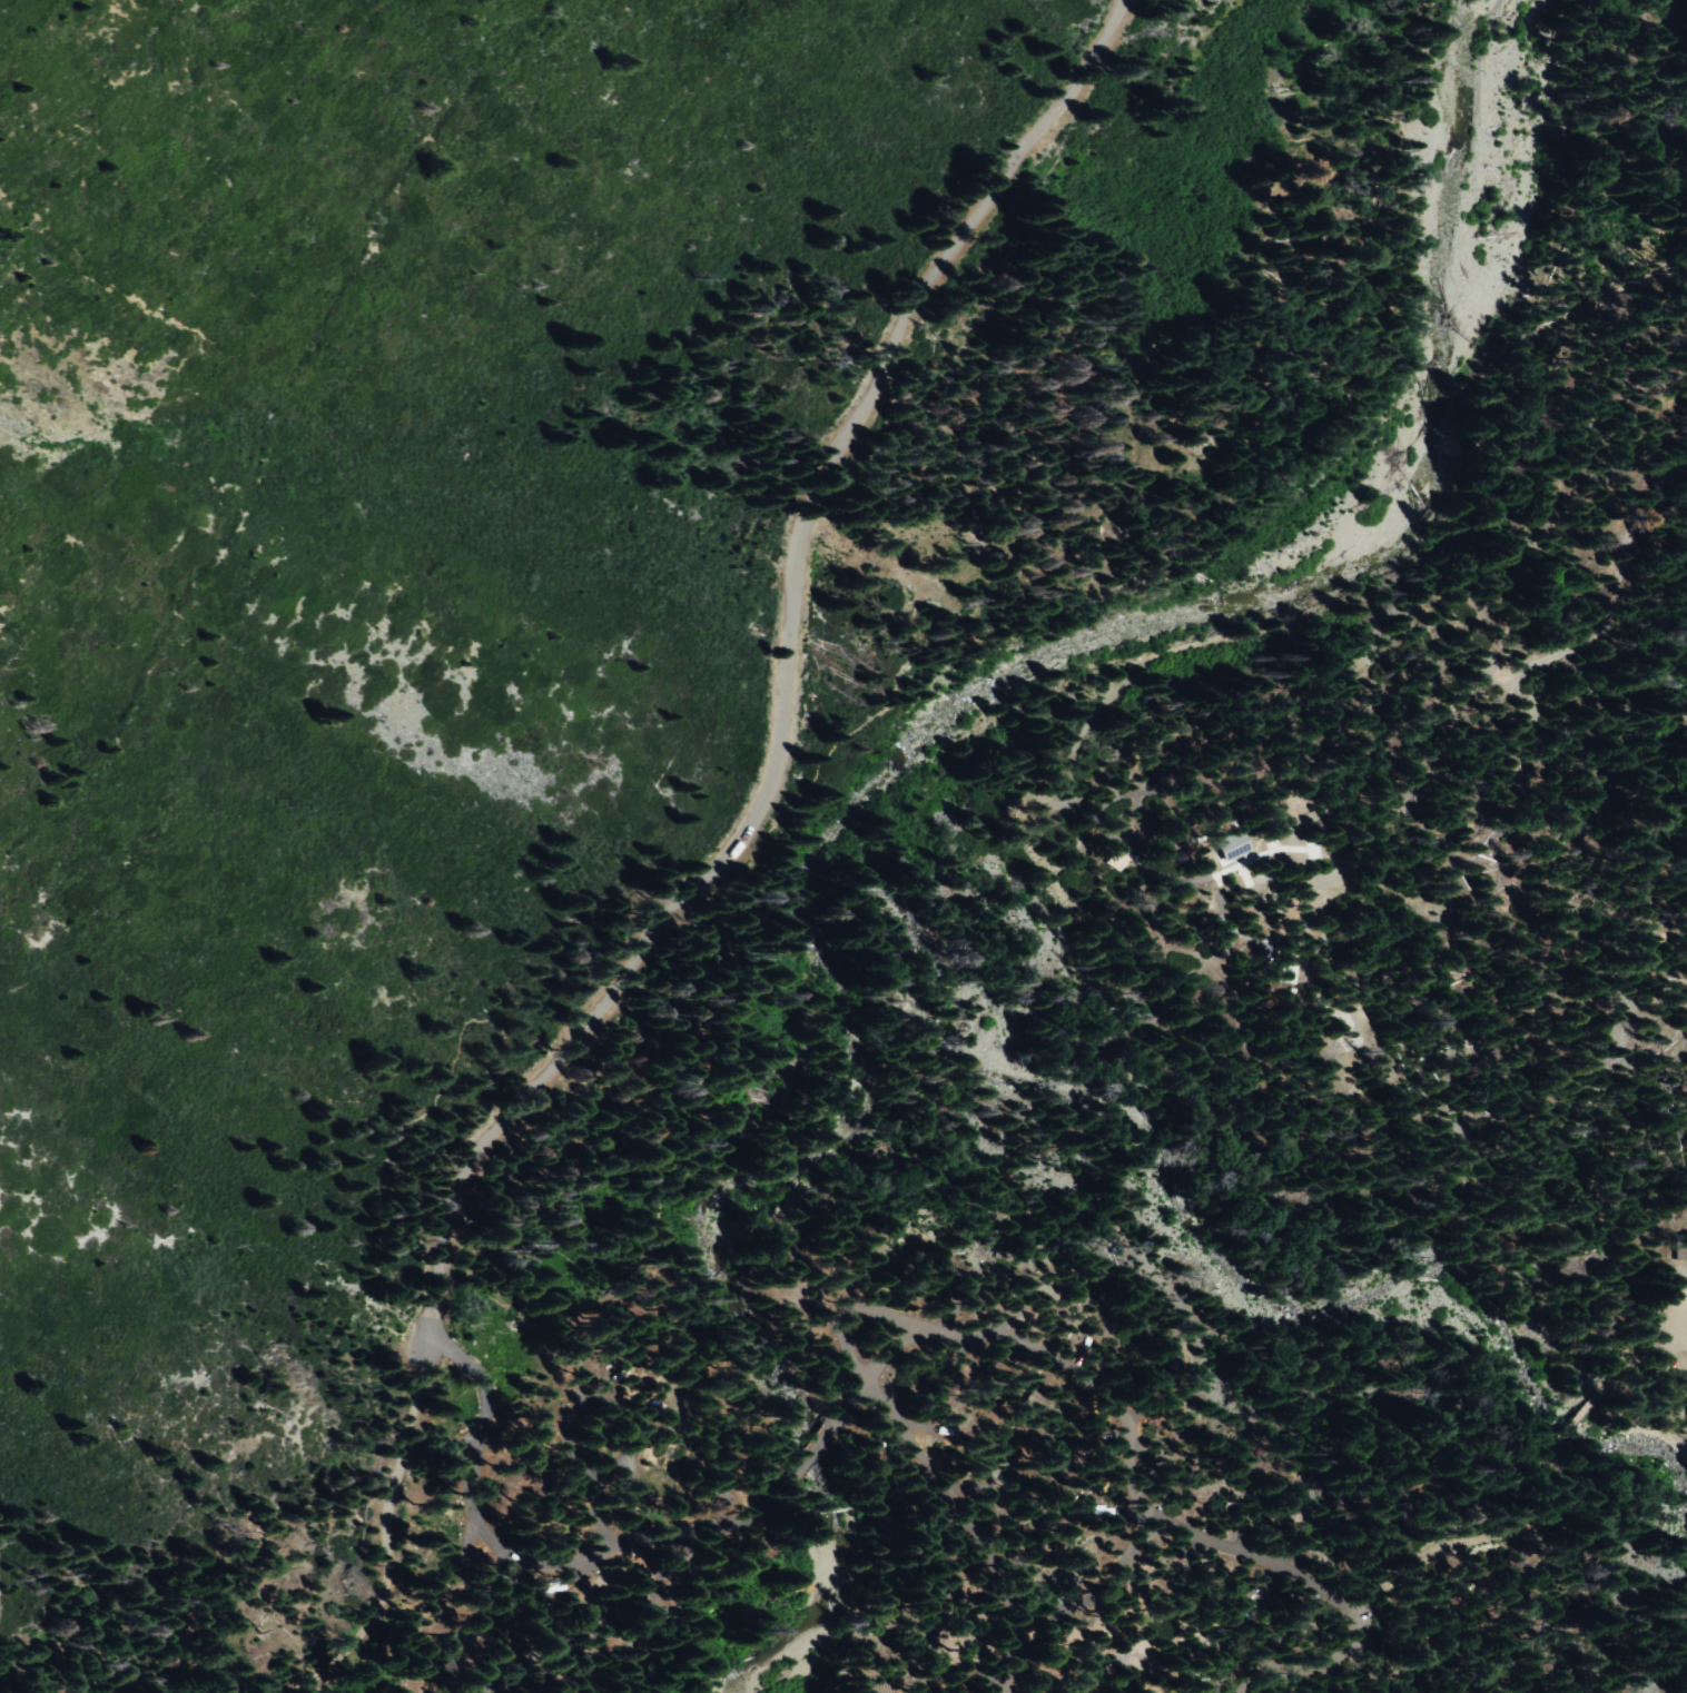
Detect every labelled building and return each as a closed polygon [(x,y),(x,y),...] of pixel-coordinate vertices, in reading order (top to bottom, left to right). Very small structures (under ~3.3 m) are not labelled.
[(1220,863),(1248,850),(1238,828),(1210,841),(1220,863)] [(1275,983),(1294,983),(1295,965),(1276,965),(1275,983)] [(1670,1234),(1671,1258),(1686,1257),(1686,1233),(1670,1234)]
